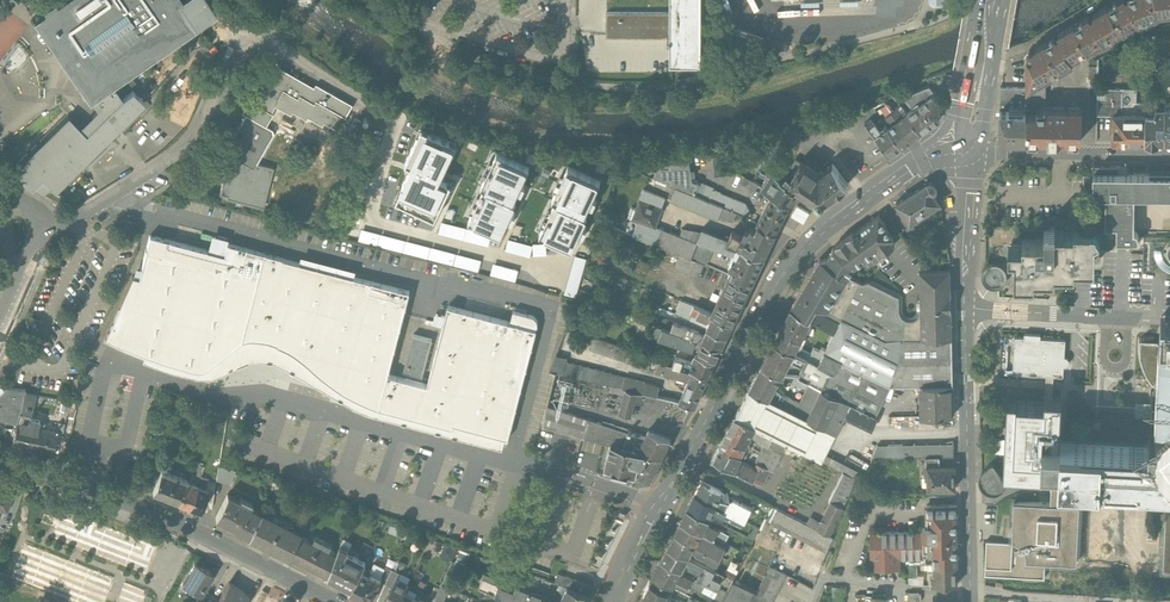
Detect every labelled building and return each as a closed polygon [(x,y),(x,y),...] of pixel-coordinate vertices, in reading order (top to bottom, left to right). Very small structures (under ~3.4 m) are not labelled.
[(57,8),(55,5),(45,11),(47,14),(35,23),(57,55),(90,102),(92,101),(98,109),(80,127),(69,116),(14,170),(18,174),(16,176),(21,180),(23,179),(32,188),(34,186),(43,191),(49,185),(55,190),(98,147),(99,147),(103,143),(105,145),(108,142),(111,140),(109,138),(113,133),(119,127),(144,103),(133,91),(122,98),(113,85),(217,14),(207,0),(184,0),(182,2),(181,0),(67,0),(57,8)] [(670,13),(606,13),(606,37),(667,38),(667,40),(670,40),(670,62),(700,62),(700,0),(670,0),(670,13)] [(1118,0),(1117,0),(1107,5),(1121,29),(1122,31),(1138,22),(1138,24),(1157,14),(1161,12),(1168,11),(1168,12),(1169,12),(1169,0),(1119,0),(1118,0)] [(1054,36),(1044,43),(1044,44),(1035,49),(1035,50),(1032,52),(1031,51),(1030,52),(1033,58),(1028,61),(1025,57),(1025,88),(1025,89),(1044,78),(1072,61),(1071,59),(1088,49),(1087,48),(1101,40),(1102,41),(1121,29),(1107,5),(1093,14),(1094,16),(1090,18),(1089,16),(1058,34),(1059,36),(1055,39),(1054,36)] [(1098,66),(1089,65),(1089,87),(1098,87),(1098,66)] [(315,88),(279,67),(257,106),(249,101),(242,113),(245,115),(234,136),(237,138),(228,155),(236,159),(253,169),(257,164),(273,134),(272,130),(265,126),(272,114),(271,113),(275,106),(290,114),(292,111),(307,119),(308,116),(323,125),(325,121),(340,130),(347,117),(345,116),(352,105),(317,84),(315,88)] [(1044,78),(1025,89),(1025,102),(1026,102),(1026,112),(1036,112),(1036,108),(1044,108),(1044,94),(1044,78)] [(931,85),(902,97),(910,107),(913,107),(914,108),(907,114),(921,132),(939,119),(940,113),(936,93),(931,85)] [(1025,88),(1001,88),(1000,138),(1026,139),(1026,112),(1026,102),(1025,102),(1025,89),(1025,88)] [(1122,88),(1098,88),(1097,115),(1110,116),(1110,111),(1122,111),(1122,88)] [(1156,101),(1146,101),(1146,116),(1145,143),(1164,143),(1165,106),(1156,106),(1156,101)] [(874,108),(868,111),(862,118),(869,127),(874,123),(871,118),(878,113),(874,108)] [(921,132),(907,114),(902,117),(900,115),(901,114),(897,108),(892,113),(911,139),(915,136),(920,132),(921,132)] [(1044,108),(1036,108),(1036,112),(1026,112),(1026,139),(1026,141),(1080,142),(1081,108),(1044,108)] [(1146,116),(1122,115),(1122,111),(1110,111),(1110,116),(1110,125),(1113,125),(1113,142),(1145,143),(1146,116)] [(911,139),(892,113),(886,117),(890,122),(891,121),(893,123),(888,127),(901,146),(907,142),(911,139)] [(355,117),(348,130),(355,133),(362,121),(355,117)] [(888,127),(881,132),(874,123),(869,127),(890,155),(898,148),(901,146),(888,127)] [(837,125),(826,141),(825,143),(832,148),(833,147),(832,147),(843,129),(837,125)] [(458,149),(425,134),(421,143),(424,145),(417,159),(414,158),(409,167),(413,168),(441,182),(446,172),(450,174),(453,166),(450,165),(458,149)] [(825,141),(814,134),(807,146),(817,153),(817,154),(825,143),(826,141),(825,141)] [(713,152),(700,154),(701,166),(714,164),(713,157),(713,152)] [(529,168),(497,153),(492,162),(496,164),(489,178),(485,177),(481,186),(484,188),(513,201),(517,191),(522,193),(525,186),(522,184),(529,168)] [(731,155),(713,157),(714,164),(715,177),(736,174),(731,155)] [(819,163),(811,158),(806,165),(823,176),(824,175),(820,172),(822,169),(817,166),(819,163)] [(253,169),(236,159),(232,173),(225,172),(219,195),(226,196),(226,199),(263,208),(273,168),(257,164),(253,169)] [(806,165),(797,160),(784,181),(799,191),(809,197),(823,176),(806,165)] [(689,161),(658,166),(654,178),(695,195),(699,184),(692,181),(689,161)] [(832,165),(827,168),(828,169),(809,197),(808,199),(816,204),(822,203),(847,185),(833,169),(832,165)] [(601,181),(568,166),(564,176),(567,177),(560,192),(557,190),(552,200),(555,201),(584,215),(589,204),(593,206),(596,199),(593,198),(601,181)] [(1149,171),(1149,175),(1128,175),(1128,173),(1120,173),(1120,167),(1093,167),(1092,196),(1096,196),(1095,209),(1092,209),(1091,228),(1094,228),(1097,234),(1094,236),(1094,246),(1098,246),(1098,250),(1117,250),(1117,243),(1138,243),(1138,237),(1138,236),(1137,235),(1136,234),(1135,233),(1134,233),(1134,196),(1169,197),(1169,171),(1149,171)] [(441,182),(413,168),(411,171),(408,178),(411,179),(404,194),(401,193),(397,202),(429,217),(437,201),(440,203),(444,196),(439,194),(444,183),(441,182)] [(784,181),(781,179),(781,178),(774,171),(762,189),(772,195),(790,205),(799,191),(784,181)] [(762,189),(746,180),(741,187),(753,193),(754,190),(762,195),(764,194),(771,198),(772,195),(762,189)] [(707,185),(700,182),(699,184),(695,195),(694,196),(701,199),(707,185)] [(928,183),(896,204),(909,223),(939,204),(933,194),(934,192),(935,190),(936,188),(935,186),(934,184),(932,183),(930,182),(928,183)] [(714,189),(707,185),(701,199),(708,201),(712,191),(713,192),(714,189)] [(513,201),(484,188),(480,197),(483,198),(476,213),(473,212),(468,221),(501,236),(508,220),(512,222),(515,215),(511,213),(516,202),(513,201)] [(694,196),(675,188),(670,200),(718,220),(719,217),(734,223),(737,214),(708,201),(701,199),(694,196)] [(713,192),(712,191),(708,201),(737,214),(751,219),(752,218),(751,217),(746,206),(745,205),(713,192)] [(771,198),(761,215),(761,216),(757,222),(762,225),(775,231),(790,205),(772,195),(771,198)] [(584,215),(555,201),(551,210),(554,212),(547,227),(544,225),(539,235),(572,250),(580,234),(583,235),(586,228),(582,226),(587,216),(584,215)] [(879,215),(854,233),(853,232),(836,244),(837,245),(833,248),(828,256),(820,259),(849,276),(854,268),(878,251),(881,255),(894,246),(890,240),(894,238),(886,227),(887,226),(879,215)] [(910,233),(897,215),(891,219),(903,237),(910,233)] [(441,222),(439,233),(464,239),(466,228),(441,222)] [(754,230),(750,228),(748,232),(746,231),(743,238),(732,233),(728,241),(701,230),(696,242),(714,249),(732,255),(735,246),(753,253),(764,256),(775,231),(762,225),(761,228),(756,226),(754,230)] [(1044,240),(1022,240),(1022,245),(1012,245),(1012,255),(1014,256),(1014,277),(1034,278),(1034,273),(1044,273),(1054,273),(1054,267),(1074,268),(1075,262),(1094,262),(1094,246),(1094,236),(1097,234),(1094,228),(1091,228),(1074,228),(1074,231),(1055,231),(1055,227),(1044,227),(1044,240)] [(467,229),(464,240),(489,246),(492,235),(467,229)] [(410,291),(227,244),(226,243),(223,255),(150,236),(139,278),(132,277),(105,339),(122,347),(145,356),(168,364),(194,371),(198,372),(203,371),(207,369),(224,356),(241,343),(243,341),(246,341),(250,340),(266,342),(284,348),(294,354),(304,361),(308,365),(314,370),(322,378),(337,388),(342,392),(351,396),(359,401),(368,405),(378,408),(442,425),(466,431),(467,428),(472,429),(508,438),(516,408),(536,329),(510,322),(448,306),(427,385),(388,374),(410,291)] [(533,245),(508,239),(505,250),(530,257),(533,246),(533,255),(547,255),(546,243),(533,244),(533,245)] [(1161,253),(1161,243),(1139,243),(1138,243),(1117,243),(1117,250),(1139,250),(1153,250),(1154,251),(1155,260),(1159,268),(1167,274),(1169,275),(1169,267),(1166,264),(1162,259),(1161,253)] [(753,253),(735,246),(732,255),(732,261),(729,268),(731,269),(728,275),(729,276),(751,284),(764,256),(753,253)] [(431,247),(428,258),(453,265),(456,253),(431,247)] [(457,253),(454,265),(479,271),(482,260),(457,253)] [(587,259),(576,256),(565,294),(576,297),(587,259)] [(950,269),(919,270),(919,280),(920,310),(919,314),(917,317),(914,319),(910,320),(906,320),(903,318),(900,315),(899,311),(899,297),(868,281),(863,283),(849,276),(820,259),(790,308),(811,319),(818,307),(832,314),(843,319),(885,340),(902,339),(907,339),(951,338),(950,280),(950,269)] [(494,263),(490,275),(515,281),(518,270),(494,263)] [(1006,277),(1006,272),(1005,270),(1003,268),(1002,267),(1000,266),(998,264),(994,264),(989,265),(986,267),(983,271),(982,276),(983,281),(986,285),(990,287),(994,288),(999,288),(1003,285),(1005,281),(1006,277)] [(729,276),(711,314),(713,314),(712,315),(733,322),(751,284),(729,276)] [(711,314),(683,302),(679,312),(690,317),(691,314),(707,321),(710,321),(707,328),(708,328),(727,336),(733,322),(712,315),(713,314),(711,314)] [(832,314),(818,307),(811,319),(811,320),(826,327),(832,314)] [(811,319),(790,308),(779,331),(800,341),(811,320),(811,319)] [(510,322),(536,329),(538,324),(538,323),(537,322),(537,321),(537,320),(536,319),(535,318),(535,317),(534,316),(532,315),(531,315),(513,310),(510,322)] [(1161,316),(1161,319),(1160,330),(1160,342),(1158,341),(1159,339),(1138,338),(1137,346),(1137,350),(1138,356),(1139,362),(1140,367),(1143,372),(1146,379),(1152,385),(1154,383),(1157,387),(1156,405),(1155,404),(1153,404),(1151,404),(1150,405),(1149,406),(1148,408),(1149,410),(1150,411),(1151,412),(1153,413),(1154,412),(1156,412),(1156,417),(1157,417),(1156,435),(1146,434),(1146,445),(1060,440),(1058,441),(1058,437),(1061,397),(1052,397),(1045,396),(1044,402),(1007,400),(1004,474),(1042,475),(1043,458),(1060,459),(1059,477),(1169,483),(1169,316),(1161,316)] [(885,340),(843,319),(826,350),(824,353),(889,385),(902,350),(902,339),(885,340)] [(673,324),(662,320),(660,328),(670,332),(673,324)] [(699,333),(673,324),(670,332),(677,334),(721,349),(727,336),(708,328),(705,336),(701,335),(699,333)] [(660,328),(654,326),(652,331),(659,333),(658,339),(673,344),(677,334),(670,332),(660,328)] [(800,341),(779,331),(773,342),(818,364),(824,353),(820,351),(814,348),(811,354),(800,349),(799,350),(796,349),(800,341)] [(1014,335),(1003,334),(1002,366),(1005,372),(1046,375),(1045,396),(1052,397),(1053,375),(1063,375),(1063,366),(1067,365),(1068,362),(1068,358),(1064,355),(1065,339),(1040,338),(1040,334),(1024,333),(1024,337),(1014,336),(1014,335)] [(432,339),(413,334),(404,371),(422,376),(432,339)] [(721,349),(677,334),(673,344),(692,351),(694,345),(700,347),(697,355),(715,362),(721,349)] [(589,350),(615,356),(618,344),(593,338),(589,350)] [(951,338),(907,339),(890,386),(922,385),(952,384),(951,338)] [(773,342),(761,365),(781,375),(790,359),(804,367),(801,374),(811,379),(818,364),(773,342)] [(651,359),(631,351),(627,364),(650,371),(649,376),(661,380),(663,373),(656,371),(659,361),(651,359)] [(889,385),(824,353),(818,364),(884,397),(889,385)] [(697,355),(695,355),(692,362),(675,356),(673,365),(709,375),(715,362),(697,355)] [(659,388),(566,364),(567,361),(554,357),(548,370),(626,390),(646,395),(657,397),(659,388)] [(673,365),(659,361),(656,371),(663,373),(689,380),(680,403),(695,406),(709,375),(673,365)] [(884,397),(818,364),(811,379),(801,374),(799,377),(802,379),(875,415),(884,397)] [(781,375),(761,365),(749,389),(808,419),(813,409),(801,403),(782,393),(775,387),(781,375)] [(875,415),(802,379),(799,385),(806,389),(801,403),(813,409),(808,419),(835,432),(844,412),(872,427),(877,417),(875,415)] [(952,384),(922,385),(923,416),(953,416),(952,384)] [(808,419),(749,389),(735,417),(769,434),(787,444),(820,461),(835,432),(808,419)] [(646,395),(626,390),(620,412),(631,415),(635,401),(643,404),(646,395)] [(4,391),(0,395),(0,419),(17,423),(24,394),(4,391)] [(17,423),(16,430),(12,430),(11,434),(15,435),(13,445),(34,449),(38,428),(27,425),(35,396),(24,394),(17,423)] [(1155,401),(1135,400),(1135,415),(1154,416),(1155,401)] [(629,431),(602,422),(602,425),(547,406),(543,427),(610,444),(623,447),(629,431)] [(769,434),(735,417),(721,444),(741,455),(753,432),(757,439),(765,443),(769,434)] [(1101,421),(1092,420),(1092,430),(1101,430),(1101,421)] [(55,431),(38,428),(34,449),(52,455),(55,443),(57,430),(55,430),(55,431)] [(64,430),(58,429),(57,430),(55,443),(61,444),(64,430)] [(646,436),(631,433),(632,432),(629,431),(623,447),(662,457),(671,439),(649,431),(646,436)] [(787,444),(769,434),(765,443),(755,462),(770,469),(773,471),(787,444)] [(623,447),(610,444),(604,468),(641,477),(647,481),(648,480),(649,480),(650,480),(662,457),(623,447)] [(741,455),(721,444),(713,460),(762,485),(770,469),(755,462),(741,455)] [(954,444),(877,446),(872,458),(926,457),(939,457),(954,456),(954,444)] [(939,457),(926,457),(926,465),(939,465),(939,457)] [(1050,505),(1017,503),(1017,502),(1013,502),(1012,542),(986,541),(985,577),(1045,580),(1046,563),(1076,566),(1079,507),(1058,505),(1059,477),(1060,459),(1043,458),(1042,475),(1052,476),(1050,505)] [(939,465),(926,465),(926,477),(928,477),(928,489),(955,488),(954,464),(939,465)] [(994,465),(991,464),(989,465),(986,467),(984,470),(981,473),(979,478),(979,482),(981,487),(983,491),(987,493),(991,495),(995,494),(997,494),(999,493),(1000,491),(1002,488),(1002,486),(1002,482),(1000,477),(999,473),(997,469),(995,466),(994,465)] [(234,471),(219,466),(216,480),(230,484),(234,471)] [(187,481),(161,471),(153,494),(178,504),(186,483),(187,481)] [(741,489),(707,472),(704,479),(729,490),(730,488),(732,489),(731,491),(738,494),(741,489)] [(843,472),(829,501),(830,502),(842,507),(855,479),(843,472)] [(189,484),(186,483),(178,504),(189,508),(197,487),(199,480),(192,477),(189,484)] [(207,479),(200,477),(199,480),(197,487),(199,488),(200,486),(204,487),(207,479)] [(721,491),(701,481),(695,494),(726,510),(733,513),(745,520),(751,508),(729,497),(727,498),(725,502),(718,498),(721,491)] [(199,488),(197,487),(189,508),(200,512),(208,491),(199,488)] [(874,490),(860,491),(861,499),(874,499),(874,490)] [(0,493),(0,510),(7,512),(12,497),(0,493)] [(726,510),(695,494),(688,507),(708,517),(712,509),(715,511),(717,514),(723,517),(726,510)] [(239,501),(227,495),(215,518),(251,537),(263,513),(251,507),(251,504),(241,499),(239,501)] [(830,502),(817,528),(829,534),(842,507),(830,502)] [(949,505),(931,506),(931,504),(925,504),(926,512),(927,512),(927,525),(923,525),(923,532),(870,533),(871,569),(900,568),(899,558),(933,557),(934,565),(957,565),(957,553),(958,553),(958,548),(957,548),(956,511),(957,511),(957,504),(949,504),(949,505)] [(708,517),(688,507),(681,520),(712,535),(722,540),(726,532),(705,522),(708,517)] [(817,528),(779,508),(771,523),(827,552),(834,536),(829,534),(817,528)] [(733,513),(726,510),(723,517),(729,520),(733,513)] [(303,534),(263,513),(251,537),(291,557),(302,536),(303,534)] [(712,535),(681,520),(674,533),(720,556),(725,545),(711,538),(712,535)] [(720,556),(674,533),(668,546),(688,556),(692,548),(695,549),(695,552),(717,562),(720,556)] [(321,546),(302,536),(291,557),(328,576),(336,553),(322,546),(324,541),(321,546)] [(688,556),(668,546),(661,559),(681,569),(686,559),(690,561),(688,565),(701,572),(698,577),(718,587),(724,574),(688,556)] [(344,556),(337,552),(336,553),(328,576),(352,588),(360,572),(365,562),(346,552),(344,556)] [(681,569),(661,559),(656,568),(690,586),(692,581),(694,578),(684,573),(682,575),(678,573),(681,569)] [(213,574),(196,563),(183,584),(192,590),(198,594),(200,595),(203,590),(205,587),(205,586),(209,580),(213,574)] [(957,565),(934,565),(934,572),(928,572),(928,577),(931,577),(931,585),(957,584),(957,565)] [(734,579),(727,592),(722,601),(773,601),(786,575),(770,566),(757,591),(734,579)] [(917,566),(909,566),(909,578),(917,578),(917,566)] [(690,586),(656,568),(651,577),(671,587),(673,583),(677,585),(677,587),(687,592),(687,591),(690,586)] [(391,570),(385,584),(391,587),(396,577),(397,578),(399,574),(391,570)] [(360,572),(352,588),(349,593),(366,601),(369,601),(372,596),(373,596),(376,590),(375,590),(382,577),(374,573),(371,578),(360,572)] [(485,574),(479,588),(509,601),(511,601),(556,601),(485,574)] [(593,587),(558,574),(555,583),(564,586),(589,595),(593,587)] [(384,601),(398,601),(403,591),(407,583),(397,578),(396,577),(391,587),(384,601)] [(651,577),(643,593),(661,601),(683,601),(676,599),(675,600),(666,595),(668,590),(669,591),(671,587),(651,577)] [(702,586),(692,581),(690,586),(695,588),(700,590),(702,586)] [(217,601),(247,601),(250,596),(228,583),(218,599),(217,601)] [(564,586),(561,592),(564,593),(560,601),(585,601),(589,595),(564,586)] [(832,587),(832,601),(841,601),(841,587),(832,587)] [(722,589),(717,599),(722,601),(727,592),(722,589)] [(200,595),(198,594),(193,601),(194,601),(209,601),(213,596),(203,590),(200,595)] [(403,591),(398,601),(424,601),(403,591)] [(643,593),(638,601),(661,601),(643,593)] [(280,601),(280,600),(268,594),(264,601),(281,601),(280,601)]
